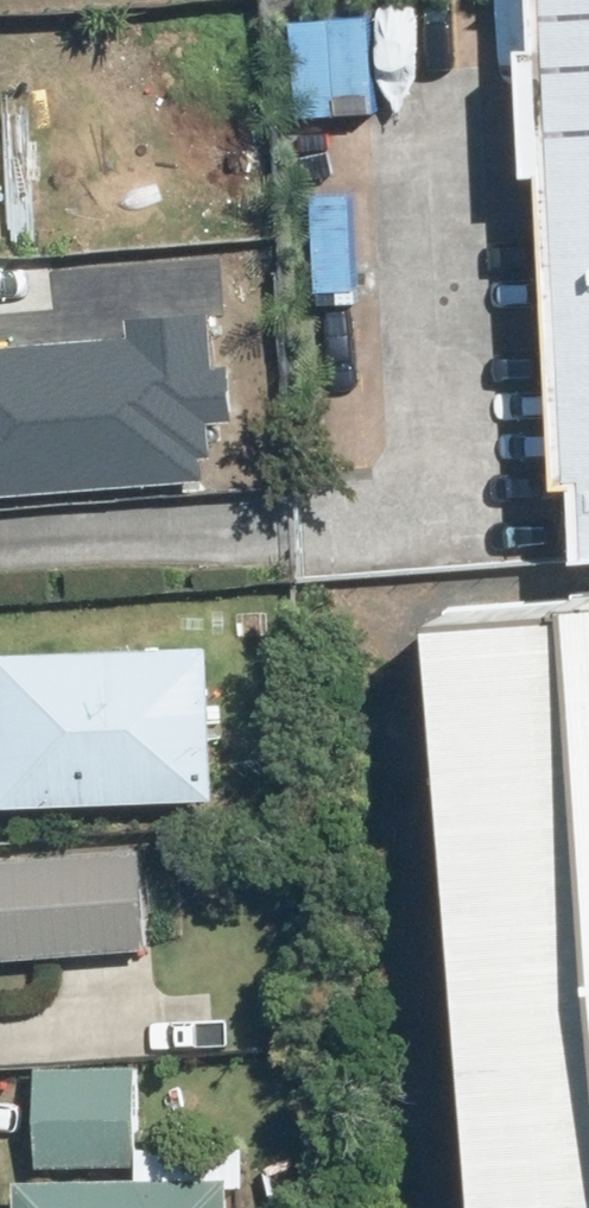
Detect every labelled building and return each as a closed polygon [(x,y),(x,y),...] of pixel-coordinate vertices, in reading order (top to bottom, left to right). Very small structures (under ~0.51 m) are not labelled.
[(584,559),(588,559),(588,0),(548,0),(584,559)] [(121,270),(130,347),(208,328),(200,263),(121,270)] [(9,330),(5,275),(0,276),(0,331),(9,330)] [(13,488),(12,482),(56,479),(52,420),(13,423),(8,343),(0,343),(0,489),(13,488)] [(469,587),(514,1207),(588,1207),(588,578),(469,587)] [(1,647),(7,801),(220,792),(214,638),(1,647)] [(1,952),(149,942),(143,845),(0,855),(0,936),(1,952)] [(38,1063),(41,1164),(143,1162),(140,1060),(38,1063)] [(21,1207),(238,1207),(238,1168),(21,1170),(21,1207)]
